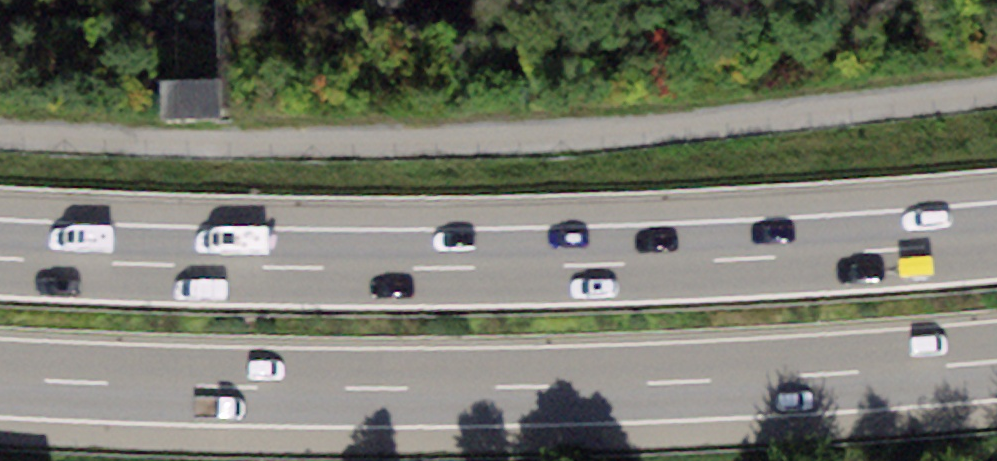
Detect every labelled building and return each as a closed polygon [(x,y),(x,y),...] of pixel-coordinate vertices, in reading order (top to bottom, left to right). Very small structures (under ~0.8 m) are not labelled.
[(170,119),(226,110),(219,72),(163,81),(170,119)]
